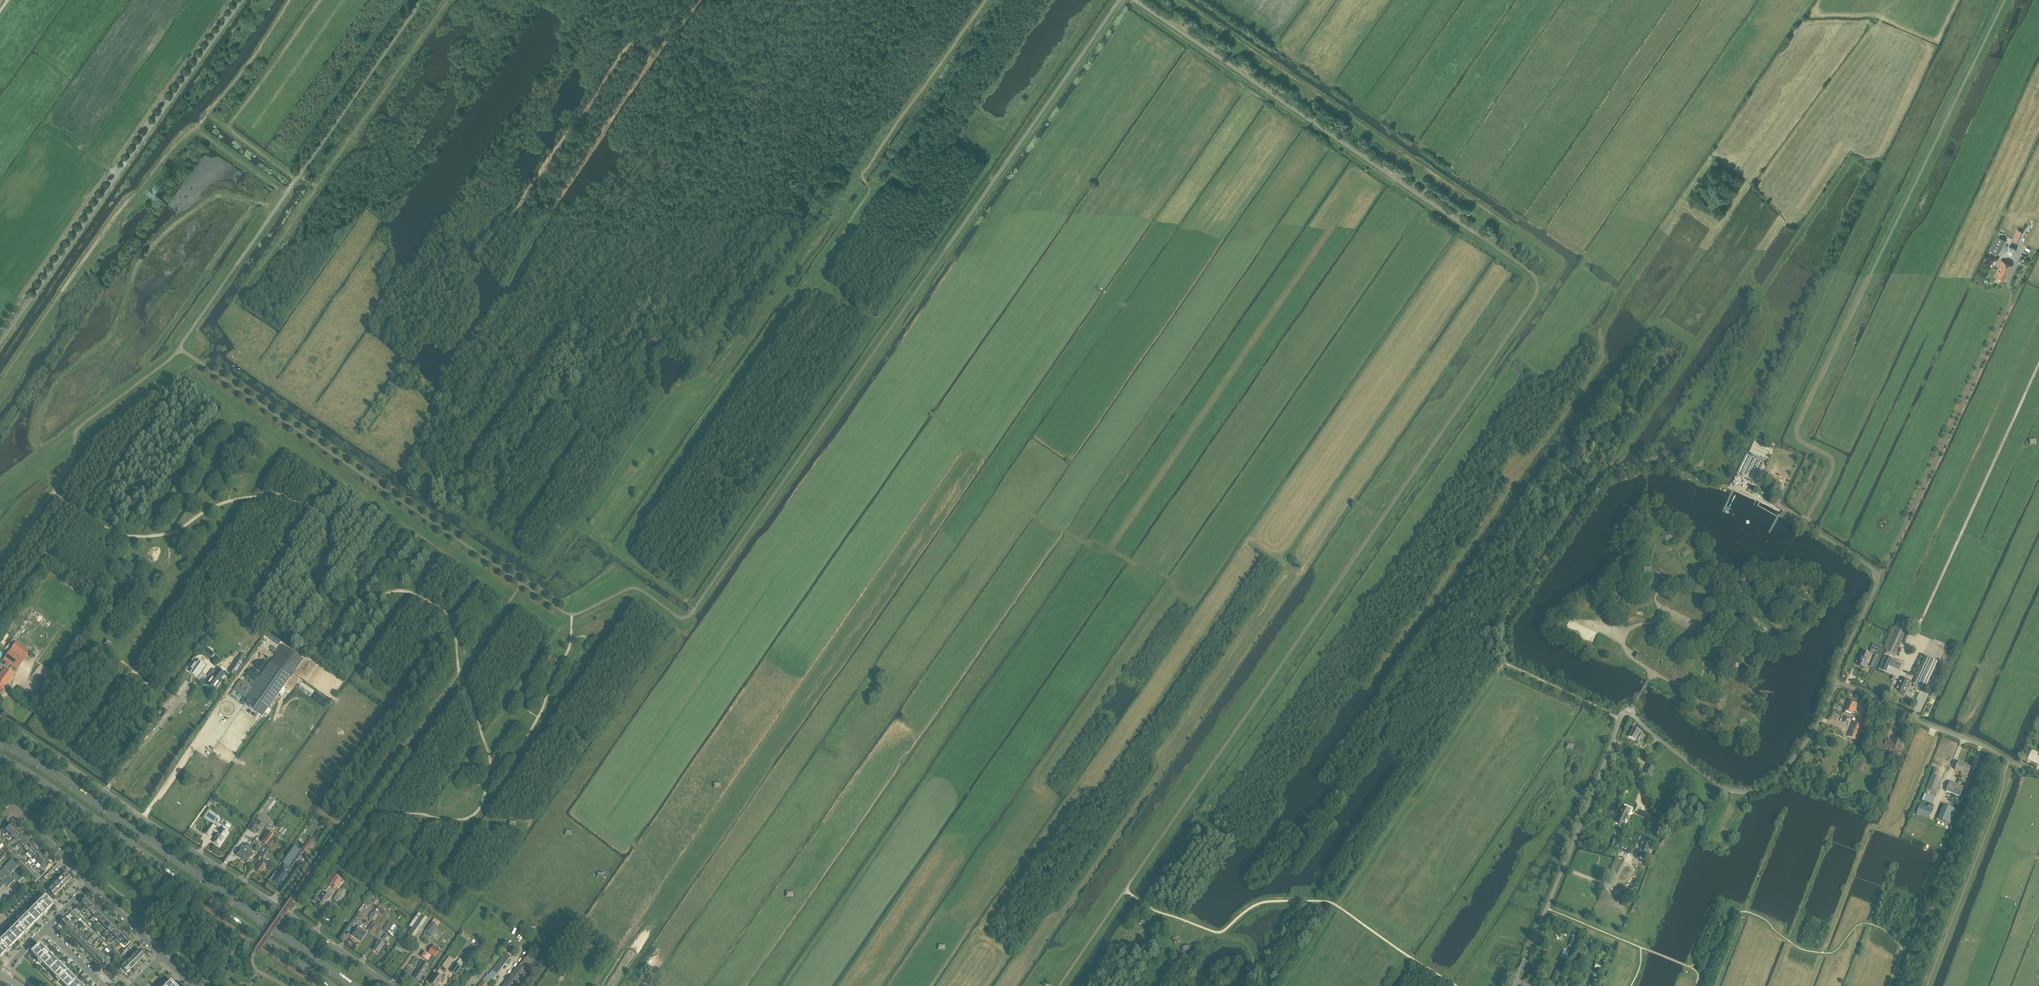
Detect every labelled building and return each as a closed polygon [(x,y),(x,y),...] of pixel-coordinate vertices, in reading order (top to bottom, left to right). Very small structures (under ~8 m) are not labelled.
[(1998,254),(2005,240),(1998,236),(1991,250),(1998,254)] [(2013,255),(2015,249),(2009,246),(2007,252),(2013,255)] [(1989,254),(1987,258),(1986,261),(1994,266),(1997,258),(1989,254)] [(2000,263),(2001,264),(1995,276),(2004,281),(2012,265),(2001,260),(2000,263)] [(1737,474),(1753,482),(1752,484),(1754,485),(1766,460),(1748,452),(1746,454),(1737,474)] [(1584,456),(1581,460),(1588,465),(1591,461),(1584,456)] [(1670,534),(1664,536),(1666,542),(1672,540),(1670,534)] [(1687,547),(1681,552),(1684,557),(1691,552),(1687,547)] [(1776,593),(1769,596),(1772,602),(1779,598),(1776,593)] [(1895,655),(1906,631),(1898,627),(1886,651),(1895,655)] [(279,645),(279,644),(281,642),(266,631),(264,634),(267,636),(270,638),(273,640),(276,643),(279,645)] [(3,660),(17,670),(30,652),(16,642),(3,660)] [(273,658),(251,688),(244,698),(242,701),(252,707),(256,710),(263,715),(277,696),(291,676),(293,672),(292,672),(295,668),(296,670),(303,660),(282,645),(275,655),(279,658),(277,661),(273,658)] [(203,652),(211,658),(215,653),(207,647),(203,652)] [(1865,669),(1871,654),(1863,651),(1857,665),(1865,669)] [(1892,658),(1885,655),(1879,669),(1886,673),(1889,665),(1899,670),(1902,665),(1891,661),(1892,658)] [(1913,683),(1914,684),(1913,687),(1921,691),(1922,688),(1927,690),(1940,663),(1926,656),(1913,683)] [(229,673),(235,677),(244,663),(237,659),(229,673)] [(188,671),(197,677),(205,666),(196,660),(188,671)] [(4,686),(5,687),(13,674),(4,668),(0,674),(0,691),(4,686)] [(206,684),(214,690),(226,675),(222,672),(223,671),(223,670),(221,672),(218,669),(216,671),(214,669),(210,674),(208,676),(210,678),(206,684)] [(1910,682),(1902,678),(1895,692),(1903,696),(1910,682)] [(244,697),(244,698),(251,688),(251,687),(251,688),(248,686),(248,685),(241,680),(239,683),(238,682),(236,685),(237,685),(234,690),(235,690),(234,691),(237,692),(243,696),(244,697)] [(1855,723),(1854,722),(1848,737),(1857,741),(1863,726),(1861,725),(1867,711),(1861,708),(1859,714),(1854,712),(1857,704),(1849,701),(1845,710),(1844,713),(1852,716),(1853,714),(1853,715),(1858,717),(1855,723)] [(1744,716),(1737,719),(1740,725),(1747,722),(1744,716)] [(1635,741),(1640,731),(1633,728),(1628,737),(1635,741)] [(1882,749),(1884,750),(1894,754),(1894,752),(1899,754),(1904,742),(1893,738),(1892,741),(1886,739),(1882,749)] [(1958,762),(1955,770),(1962,773),(1965,765),(1958,762)] [(1648,764),(1644,773),(1645,774),(1650,776),(1651,773),(1649,772),(1651,769),(1653,769),(1654,767),(1648,764)] [(1968,775),(1971,767),(1965,765),(1962,773),(1968,775)] [(1936,794),(1942,779),(1932,775),(1926,790),(1936,794)] [(1950,782),(1946,792),(1953,794),(1957,785),(1950,782)] [(1960,797),(1963,788),(1957,785),(1953,794),(1960,797)] [(1925,795),(1924,795),(1922,800),(1932,804),(1934,798),(1925,794),(1925,795)] [(1927,808),(1920,805),(1916,814),(1928,819),(1932,810),(1934,806),(1929,804),(1927,808)] [(1615,822),(1620,824),(1618,827),(1623,829),(1627,821),(1626,820),(1628,816),(1629,816),(1632,808),(1625,805),(1624,807),(1622,807),(1615,822)] [(1649,814),(1642,811),(1643,808),(1641,813),(1636,811),(1638,806),(1638,805),(1635,811),(1639,813),(1638,815),(1647,819),(1649,814)] [(1944,805),(1938,819),(1951,824),(1956,810),(1944,805)] [(257,819),(249,830),(255,833),(262,822),(257,819)] [(204,833),(209,836),(213,831),(218,834),(213,841),(219,846),(224,838),(224,839),(228,833),(221,828),(219,832),(214,829),(215,827),(211,823),(204,833)] [(5,830),(10,835),(15,829),(11,824),(5,830)] [(11,836),(14,839),(20,833),(15,829),(10,835),(8,836),(10,838),(11,836)] [(261,841),(267,845),(274,835),(268,831),(266,834),(261,841)] [(14,839),(18,843),(24,838),(20,833),(14,839)] [(22,849),(23,848),(29,842),(24,838),(18,843),(17,845),(22,849)] [(302,850),(306,852),(314,841),(310,839),(302,850)] [(1640,847),(1641,848),(1637,858),(1643,860),(1647,850),(1649,851),(1651,845),(1642,841),(1640,847)] [(23,848),(27,852),(33,847),(29,842),(23,848)] [(271,879),(280,886),(291,869),(289,868),(301,850),(294,845),(282,863),(284,865),(278,874),(276,872),(271,879)] [(236,856),(241,859),(248,850),(242,846),(240,848),(238,852),(239,852),(236,856)] [(27,852),(32,857),(38,851),(33,847),(27,852)] [(266,847),(260,856),(263,858),(268,851),(267,850),(268,848),(266,847)] [(248,850),(241,859),(247,863),(249,860),(250,860),(254,854),(248,850)] [(34,859),(36,861),(42,856),(38,851),(32,857),(29,860),(31,862),(34,859)] [(38,863),(41,866),(47,860),(42,856),(36,861),(34,864),(36,866),(38,863)] [(2,887),(2,886),(4,884),(8,887),(13,882),(12,881),(15,879),(18,882),(24,876),(18,871),(17,872),(14,870),(18,866),(12,860),(4,868),(4,867),(4,868),(5,869),(3,871),(2,870),(0,872),(0,889),(2,887)] [(47,860),(41,866),(45,870),(51,865),(47,860)] [(257,870),(261,873),(268,862),(265,860),(264,861),(263,860),(257,870)] [(64,874),(61,877),(67,883),(71,878),(63,870),(61,872),(64,874)] [(326,884),(335,890),(342,879),(333,873),(326,884)] [(61,877),(57,882),(62,887),(67,883),(61,877)] [(57,882),(52,886),(58,892),(62,887),(57,882)] [(48,890),(49,891),(53,896),(58,892),(52,886),(48,890)] [(333,899),(340,904),(341,902),(346,894),(340,890),(335,897),(333,899)] [(316,903),(323,907),(330,897),(324,892),(320,898),(317,896),(314,901),(317,903),(316,903)] [(45,896),(26,914),(35,923),(53,904),(49,900),(45,896)] [(80,903),(85,907),(91,901),(86,897),(80,903)] [(85,907),(89,911),(95,906),(91,901),(85,907)] [(89,911),(94,916),(99,910),(95,906),(89,911)] [(378,915),(375,921),(377,922),(381,917),(384,912),(377,908),(374,913),(378,915)] [(96,918),(98,920),(104,915),(99,910),(94,916),(91,919),(93,921),(96,918)] [(375,921),(378,915),(374,913),(372,912),(369,918),(375,921)] [(26,914),(8,932),(17,941),(35,923),(26,914)] [(354,920),(356,922),(359,924),(363,918),(358,914),(354,920)] [(407,935),(412,939),(427,919),(421,914),(407,935)] [(98,920),(103,925),(108,919),(104,915),(98,920)] [(59,924),(64,928),(69,923),(65,918),(59,924)] [(103,925),(107,929),(113,924),(108,919),(103,925)] [(383,930),(385,931),(393,937),(399,929),(389,921),(383,930)] [(426,930),(432,934),(438,926),(432,922),(426,930)] [(64,928),(68,933),(74,927),(69,923),(64,928)] [(107,929),(112,934),(117,928),(113,924),(107,929)] [(68,933),(73,937),(78,932),(74,927),(68,933)] [(112,934),(116,938),(122,933),(117,928),(112,934)] [(352,935),(358,939),(360,941),(366,933),(362,930),(361,931),(357,929),(352,935)] [(8,932),(0,941),(0,957),(17,941),(8,932)] [(73,937),(77,942),(83,936),(78,932),(73,937)] [(116,938),(120,943),(126,937),(122,933),(116,938)] [(381,938),(387,942),(390,937),(384,934),(381,938)] [(77,942),(82,946),(87,941),(83,936),(77,942)] [(1179,936),(1173,938),(1175,944),(1181,942),(1179,936)] [(126,937),(120,943),(125,947),(131,942),(126,937)] [(82,946),(86,951),(92,945),(87,941),(82,946)] [(379,941),(373,950),(379,954),(383,948),(385,950),(390,944),(387,943),(386,945),(379,941)] [(33,955),(64,985),(81,985),(75,981),(49,955),(39,944),(30,952),(33,955)] [(86,951),(91,955),(96,949),(92,945),(86,951)] [(428,953),(431,955),(435,958),(436,955),(440,950),(438,949),(439,947),(436,945),(435,947),(433,945),(428,953)] [(91,955),(95,959),(100,954),(96,949),(91,955)] [(139,949),(134,954),(140,960),(144,955),(139,949)] [(1578,951),(1574,960),(1579,962),(1583,953),(1578,951)] [(421,957),(428,962),(431,956),(425,952),(421,957)] [(505,955),(495,967),(493,970),(489,975),(487,974),(482,981),(478,985),(489,985),(498,974),(497,974),(510,957),(506,953),(505,955)] [(1596,958),(1597,959),(1594,968),(1599,970),(1603,961),(1600,960),(1601,960),(1602,960),(1603,959),(1604,957),(1603,955),(1602,954),(1601,953),(1599,953),(1598,954),(1597,955),(1596,956),(1596,958)] [(95,959),(99,964),(105,958),(100,954),(95,959)] [(134,954),(130,958),(135,964),(140,960),(134,954)] [(527,956),(503,985),(518,985),(537,963),(527,956)] [(105,958),(99,964),(104,969),(110,963),(105,958)] [(130,958),(125,963),(131,969),(135,964),(130,958)] [(425,977),(428,974),(425,972),(429,965),(422,960),(417,968),(419,968),(413,978),(419,982),(423,976),(425,977)] [(119,966),(121,968),(125,972),(126,973),(131,969),(125,963),(123,961),(119,966)] [(461,967),(457,964),(456,963),(450,971),(455,975),(461,967)] [(1550,984),(1546,982),(1545,985),(1546,985),(1556,985),(1561,972),(1556,970),(1550,984)] [(433,985),(437,985),(438,984),(439,981),(440,982),(443,977),(437,973),(429,983),(433,985)]
